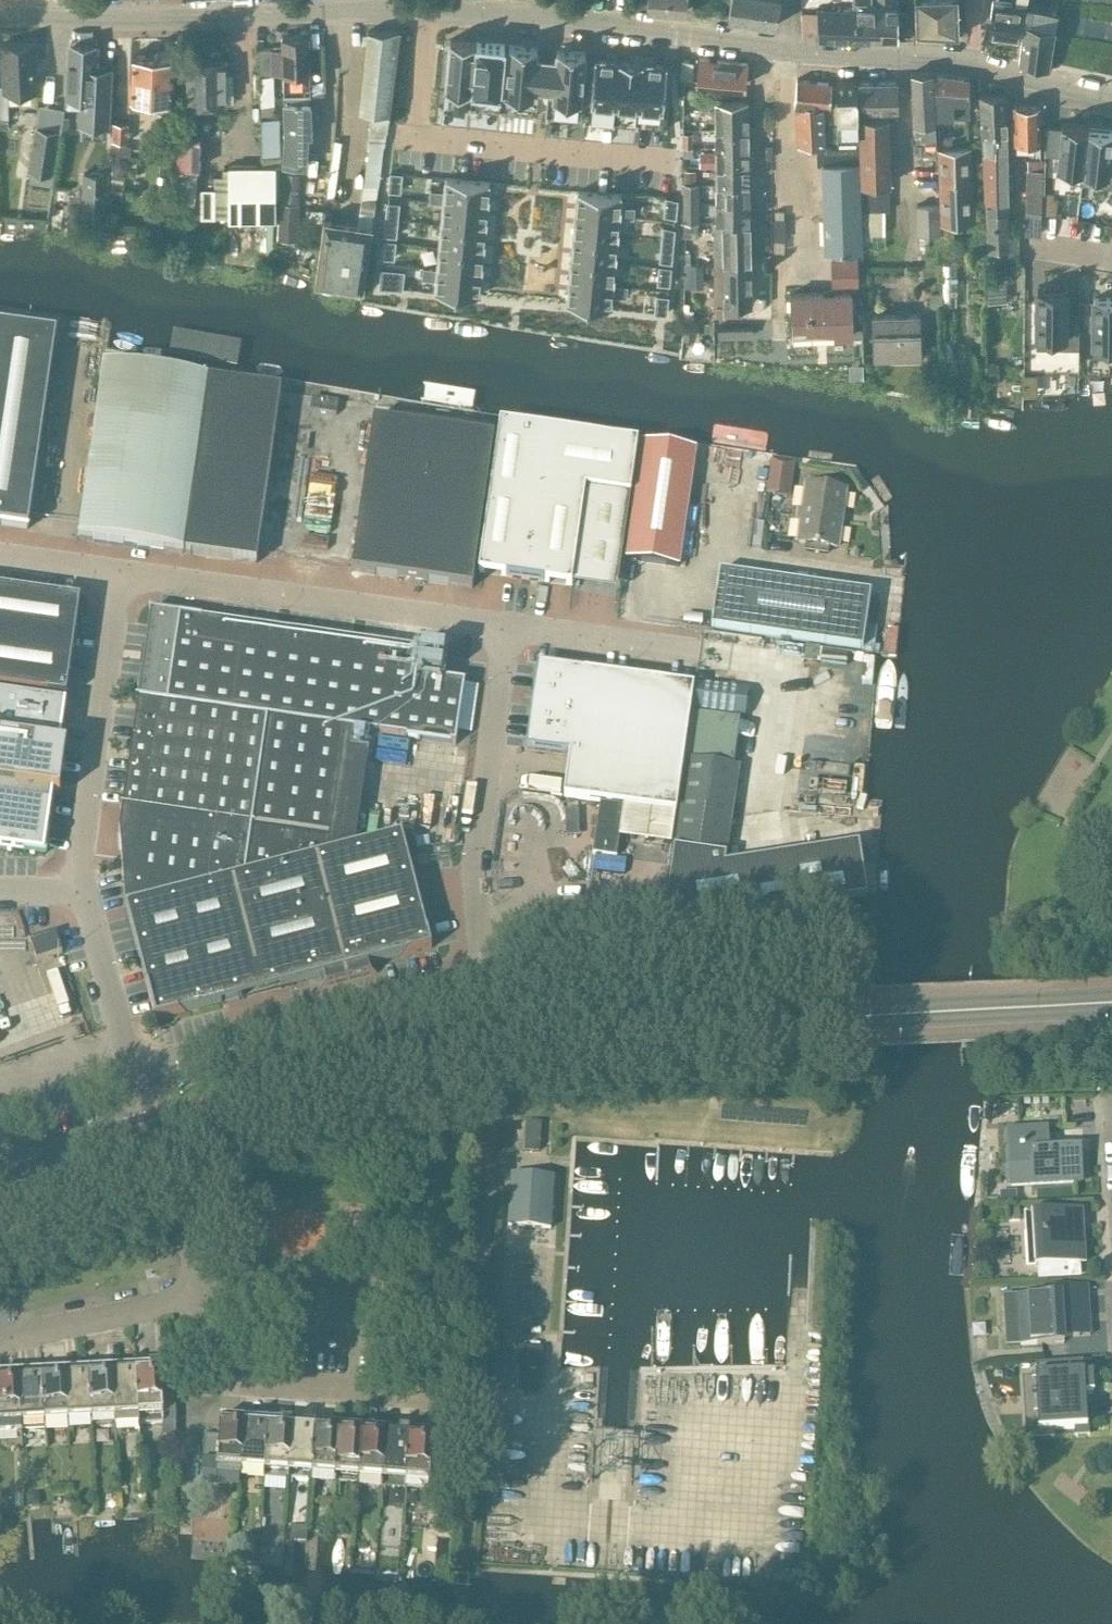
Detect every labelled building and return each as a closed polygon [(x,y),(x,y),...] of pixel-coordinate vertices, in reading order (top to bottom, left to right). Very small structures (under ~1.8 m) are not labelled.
[(646,5),(647,5),(686,9),(687,0),(647,0),(646,5)] [(731,16),(777,23),(779,10),(780,0),(734,0),(731,16)] [(800,12),(801,12),(818,13),(819,37),(860,39),(883,39),(882,19),(875,19),(875,4),(871,4),(871,0),(801,0),(800,12)] [(871,4),(875,4),(875,19),(882,19),(883,39),(898,39),(897,0),(871,0),(871,4)] [(957,0),(915,0),(916,32),(958,34),(957,0)] [(1021,40),(1022,40),(1024,21),(1025,21),(1028,7),(1010,4),(1010,1),(1004,0),(993,0),(988,35),(1021,40)] [(1020,49),(1018,61),(1050,68),(1052,57),(1054,31),(1055,26),(1039,23),(1040,18),(1033,17),(1032,22),(1025,21),(1024,21),(1022,40),(1021,40),(1020,49)] [(363,74),(359,107),(372,109),(368,134),(369,135),(368,148),(364,182),(364,183),(377,184),(379,171),(382,149),(389,107),(401,30),(367,30),(363,74)] [(282,36),(284,90),(314,89),(312,39),(309,39),(309,35),(282,36)] [(450,39),(446,85),(473,88),(477,40),(450,38),(450,39)] [(477,40),(473,88),(500,91),(505,43),(490,41),(477,40)] [(35,42),(2,44),(4,90),(37,89),(35,42)] [(509,43),(504,91),(533,94),(534,85),(536,55),(537,46),(535,46),(521,44),(509,43)] [(70,47),(68,94),(81,94),(79,121),(83,121),(82,134),(104,135),(105,122),(107,122),(110,67),(95,66),(96,48),(70,47)] [(273,71),(272,47),(258,47),(259,72),(273,71)] [(554,87),(553,96),(581,98),(585,51),(573,49),(560,48),(557,48),(556,57),(554,87)] [(169,50),(158,49),(155,52),(152,53),(133,52),(131,94),(172,96),(173,55),(169,50)] [(595,55),(591,99),(615,102),(619,58),(606,57),(595,55)] [(748,61),(700,56),(698,78),(745,83),(748,61)] [(225,103),(224,57),(187,58),(189,104),(225,103)] [(619,58),(615,102),(638,104),(643,60),(629,59),(619,58)] [(682,59),(680,74),(691,75),(693,60),(693,59),(683,58),(682,58),(682,59)] [(643,60),(638,104),(663,106),(667,65),(667,62),(657,61),(643,60)] [(938,150),(934,70),(912,71),(915,139),(922,138),(923,150),(938,150)] [(970,76),(937,70),(938,110),(969,112),(969,97),(971,97),(970,76)] [(271,100),(270,74),(260,74),(261,101),(271,100)] [(325,78),(314,78),(315,89),(325,89),(325,78)] [(831,103),(833,81),(798,78),(796,101),(797,139),(825,142),(823,103),(831,103)] [(879,106),(879,114),(889,114),(889,106),(899,106),(899,79),(859,80),(860,106),(879,106)] [(858,81),(835,81),(836,118),(836,132),(859,131),(858,81)] [(314,89),(284,90),(286,133),(284,164),(291,164),(307,164),(308,134),(311,134),(311,124),(315,124),(314,89)] [(1006,92),(980,89),(982,128),(1007,126),(1006,92)] [(704,106),(704,96),(687,97),(687,107),(704,106)] [(716,99),(716,125),(749,125),(749,99),(716,99)] [(1040,103),(1015,103),(1015,137),(1024,137),(1024,156),(1027,156),(1029,156),(1040,156),(1040,148),(1040,103)] [(276,105),(261,105),(261,116),(262,154),(262,164),(275,164),(275,165),(281,165),(281,153),(280,153),(279,116),(276,116),(276,105)] [(129,121),(113,120),(112,140),(128,140),(129,121)] [(1049,124),(1046,150),(1058,151),(1056,169),(1081,172),(1082,172),(1087,125),(1088,126),(1088,123),(1062,121),(1061,125),(1049,124)] [(716,125),(716,144),(749,144),(749,125),(716,125)] [(1080,179),(1111,182),(1111,156),(1110,156),(1111,134),(1111,128),(1088,126),(1087,125),(1082,172),(1081,172),(1080,179)] [(36,126),(29,169),(51,172),(58,130),(36,126)] [(982,128),(984,150),(1008,148),(1007,126),(982,128)] [(693,131),(682,131),(683,145),(683,146),(693,145),(693,131)] [(201,134),(177,134),(176,166),(201,166),(201,134)] [(750,162),(749,144),(716,144),(717,152),(717,163),(750,162)] [(942,203),(942,222),(954,221),(973,220),(970,144),(940,145),(942,203)] [(693,145),(683,146),(683,155),(693,155),(693,145)] [(860,147),(817,149),(817,163),(822,163),(824,218),(826,250),(863,249),(863,243),(860,147)] [(986,199),(987,199),(1007,198),(1009,198),(1008,148),(984,150),(986,199)] [(717,152),(699,152),(699,163),(717,163),(717,152)] [(1027,167),(1025,232),(1041,232),(1044,156),(1040,156),(1029,156),(1027,156),(1027,167)] [(114,161),(114,168),(119,173),(125,173),(130,169),(130,162),(126,157),(119,157),(114,161)] [(717,163),(717,181),(750,181),(750,162),(717,163)] [(262,164),(228,164),(228,166),(228,215),(228,219),(275,219),(275,165),(275,164),(262,164)] [(222,173),(215,173),(215,188),(215,215),(228,215),(228,166),(222,166),(222,173)] [(197,168),(176,167),(174,201),(195,202),(197,168)] [(683,168),(684,181),(695,181),(695,168),(683,168)] [(279,202),(278,238),(298,239),(298,216),(299,202),(300,172),(291,172),(284,171),(280,202),(279,202)] [(70,192),(69,213),(82,213),(82,217),(106,218),(108,172),(83,172),(82,192),(70,192)] [(393,173),(391,188),(400,188),(401,174),(393,173)] [(431,190),(430,199),(444,200),(488,204),(490,182),(446,178),(445,191),(431,190)] [(717,181),(717,200),(750,200),(750,181),(717,181)] [(699,182),(683,182),(683,200),(699,200),(699,182)] [(578,191),(576,213),(619,218),(633,219),(634,209),(620,208),(621,195),(578,191)] [(1007,198),(987,199),(989,247),(1009,246),(1009,251),(1018,251),(1017,235),(1009,236),(1007,198)] [(444,200),(442,222),(485,227),(488,204),(444,200)] [(666,200),(665,214),(673,215),(675,201),(666,200)] [(699,200),(683,200),(683,220),(686,220),(699,220),(699,200)] [(750,218),(750,200),(717,200),(718,218),(750,218)] [(390,202),(388,217),(397,217),(398,203),(390,202)] [(942,203),(917,204),(918,233),(928,232),(941,232),(942,250),(955,249),(954,221),(942,222),(942,203)] [(307,207),(306,219),(323,220),(323,218),(325,208),(307,207)] [(784,209),(775,209),(775,218),(776,218),(784,218),(784,209)] [(576,213),(573,235),(617,240),(619,218),(576,213)] [(315,279),(363,285),(364,285),(372,224),(371,224),(358,222),(323,218),(323,220),(315,279)] [(388,218),(387,232),(396,233),(397,219),(388,218)] [(715,218),(716,262),(751,261),(750,218),(718,218),(715,218)] [(786,239),(785,218),(784,218),(776,218),(775,218),(774,218),(774,239),(775,239),(784,239),(786,239)] [(686,220),(686,234),(699,233),(699,220),(686,220)] [(442,222),(440,245),(483,249),(485,227),(442,222)] [(663,229),(662,243),(671,244),(672,230),(663,229)] [(573,235),(571,258),(615,262),(617,240),(573,235)] [(784,239),(775,239),(775,251),(784,251),(784,239)] [(386,240),(385,254),(393,255),(395,241),(386,240)] [(662,244),(660,259),(669,259),(670,245),(662,244)] [(440,245),(437,267),(481,271),(483,249),(440,245)] [(571,258),(569,280),(613,284),(615,262),(571,258)] [(859,284),(859,258),(832,258),(833,284),(859,284)] [(752,302),(751,261),(716,262),(717,315),(742,315),(742,302),(752,302)] [(698,262),(685,262),(685,286),(704,286),(703,263),(698,263),(698,262)] [(964,263),(943,263),(943,304),(965,304),(964,263)] [(302,264),(300,269),(307,272),(309,267),(302,264)] [(424,266),(423,275),(437,276),(435,290),(479,294),(481,271),(437,267),(424,266)] [(660,266),(658,281),(667,282),(668,267),(660,266)] [(383,269),(382,283),(391,284),(392,270),(383,269)] [(569,280),(567,302),(611,307),(612,293),(626,295),(627,285),(613,284),(569,280)] [(1037,288),(1037,345),(1078,345),(1078,311),(1065,311),(1066,288),(1060,288),(1060,284),(1043,284),(1043,288),(1037,288)] [(853,334),(852,290),(792,291),(792,335),(853,334)] [(930,292),(930,307),(943,306),(942,292),(930,292)] [(657,295),(656,310),(664,311),(665,296),(657,295)] [(1089,328),(1093,328),(1093,353),(1111,353),(1111,297),(1094,296),(1094,311),(1089,311),(1089,328)] [(684,302),(684,317),(693,317),(693,309),(688,309),(689,302),(684,302)] [(943,306),(930,307),(928,307),(928,323),(943,323),(943,306)] [(31,316),(10,313),(8,325),(29,328),(31,316)] [(921,352),(920,313),(873,314),(874,353),(921,352)] [(753,323),(718,323),(718,335),(753,335),(753,323)] [(1,525),(29,529),(57,335),(0,327),(0,525),(1,525)] [(861,354),(849,354),(849,365),(842,366),(843,373),(849,373),(850,380),(862,380),(861,354)] [(80,540),(183,554),(208,382),(207,382),(209,369),(164,363),(162,376),(134,372),(106,368),(80,540)] [(997,365),(987,365),(987,384),(997,384),(997,365)] [(282,392),(212,382),(186,554),(257,564),(282,392)] [(312,398),(310,412),(337,416),(339,403),(312,398)] [(374,420),(354,561),(352,572),(472,589),(474,576),(494,437),(374,420)] [(638,444),(500,423),(478,574),(617,592),(638,444)] [(644,444),(627,561),(679,569),(696,452),(644,444)] [(796,468),(783,466),(780,482),(793,484),(796,468)] [(807,487),(799,543),(806,544),(805,553),(829,556),(830,547),(837,548),(845,492),(807,487)] [(762,578),(721,572),(713,629),(863,650),(871,594),(762,578)] [(66,699),(78,616),(80,603),(72,601),(0,591),(0,689),(66,699)] [(122,815),(120,829),(120,833),(122,859),(123,867),(125,891),(126,906),(125,906),(124,906),(124,908),(126,907),(135,905),(186,891),(245,875),(328,853),(346,731),(456,746),(465,685),(465,684),(445,681),(449,652),(417,647),(417,650),(363,642),(352,641),(287,631),(276,630),(198,619),(186,617),(159,613),(149,612),(149,613),(151,613),(150,625),(146,647),(146,652),(144,660),(144,664),(139,697),(139,700),(137,699),(136,701),(139,701),(138,707),(131,750),(130,761),(124,804),(123,807),(121,807),(121,808),(123,808),(122,815)] [(570,755),(582,672),(538,666),(527,749),(570,755)] [(564,797),(600,802),(676,813),(693,688),(582,672),(570,755),(564,797)] [(698,684),(694,710),(745,717),(749,691),(698,684)] [(44,855),(53,792),(60,793),(66,748),(59,747),(66,705),(0,696),(0,849),(44,855)] [(685,776),(675,848),(727,855),(739,769),(734,768),(687,761),(685,776)] [(597,826),(593,855),(617,858),(619,839),(670,846),(671,846),(676,813),(600,802),(598,822),(597,826)] [(135,905),(126,907),(140,959),(142,970),(144,978),(153,1012),(155,1021),(188,1012),(221,1003),(242,998),(309,980),(324,977),(327,986),(319,988),(319,989),(378,974),(378,972),(370,974),(368,965),(399,957),(432,949),(425,922),(424,922),(417,895),(416,891),(406,852),(405,850),(402,835),(328,853),(245,875),(186,891),(135,905)] [(663,929),(712,922),(836,903),(868,898),(859,844),(725,865),(727,856),(727,855),(675,848),(674,849),(663,929)] [(30,941),(29,941),(29,942),(31,942),(37,962),(62,954),(63,954),(62,953),(56,934),(57,934),(56,932),(31,941),(30,941)] [(527,1122),(525,1151),(540,1153),(542,1123),(527,1122)] [(1049,1143),(1048,1129),(1009,1131),(1011,1187),(1082,1184),(1080,1142),(1049,1143)] [(555,1178),(512,1175),(508,1227),(551,1230),(555,1178)] [(1018,1192),(1001,1193),(1002,1207),(1009,1207),(1018,1206),(1018,1192)] [(998,1198),(980,1199),(980,1207),(998,1205),(998,1198)] [(1083,1226),(1082,1210),(1025,1213),(1027,1234),(1032,1233),(1034,1267),(1079,1264),(1077,1227),(1083,1226)] [(1090,1336),(1087,1285),(1055,1287),(1055,1293),(1017,1295),(1021,1346),(1064,1343),(1064,1338),(1090,1336)] [(1037,1378),(1022,1379),(1025,1432),(1054,1430),(1074,1429),(1084,1428),(1082,1395),(1087,1394),(1094,1394),(1093,1374),(1084,1375),(1083,1362),(1036,1365),(1037,1378)] [(160,1367),(136,1369),(136,1374),(139,1418),(163,1417),(165,1437),(175,1435),(174,1390),(162,1390),(161,1373),(160,1367)] [(136,1369),(113,1370),(113,1375),(116,1420),(139,1418),(136,1374),(136,1369)] [(113,1370),(90,1371),(90,1377),(92,1421),(116,1420),(113,1375),(113,1370)] [(90,1371),(66,1373),(66,1378),(68,1422),(92,1421),(90,1377),(90,1371)] [(66,1373),(42,1374),(43,1379),(45,1424),(68,1422),(66,1378),(66,1373)] [(42,1374),(19,1376),(19,1381),(22,1425),(45,1424),(43,1379),(42,1374)] [(0,1377),(0,1426),(22,1425),(19,1381),(19,1376),(0,1377)] [(204,1437),(201,1473),(219,1475),(220,1469),(241,1471),(245,1427),(245,1422),(221,1420),(220,1425),(219,1438),(204,1437)] [(245,1427),(241,1471),(265,1472),(268,1428),(268,1423),(245,1422),(245,1427)] [(268,1428),(265,1472),(289,1474),(292,1430),(293,1425),(268,1423),(268,1428)] [(292,1430),(289,1474),(312,1476),(315,1432),(316,1427),(293,1425),(292,1430)] [(315,1432),(312,1476),(335,1478),(339,1434),(339,1429),(316,1427),(315,1432)] [(339,1434),(335,1478),(359,1480),(363,1436),(363,1430),(339,1429),(339,1434)] [(363,1436),(359,1480),(382,1481),(385,1437),(386,1432),(363,1430),(363,1436)] [(385,1437),(382,1481),(406,1483),(409,1439),(410,1434),(386,1432),(385,1437)] [(409,1439),(406,1483),(430,1485),(434,1441),(434,1436),(410,1434),(409,1439)] [(390,1490),(389,1506),(404,1508),(405,1492),(390,1490)] [(38,1508),(37,1497),(27,1497),(28,1508),(38,1508)] [(343,1520),(334,1520),(333,1531),(343,1532),(343,1520)] [(376,1552),(367,1551),(366,1563),(375,1564),(376,1552)]
